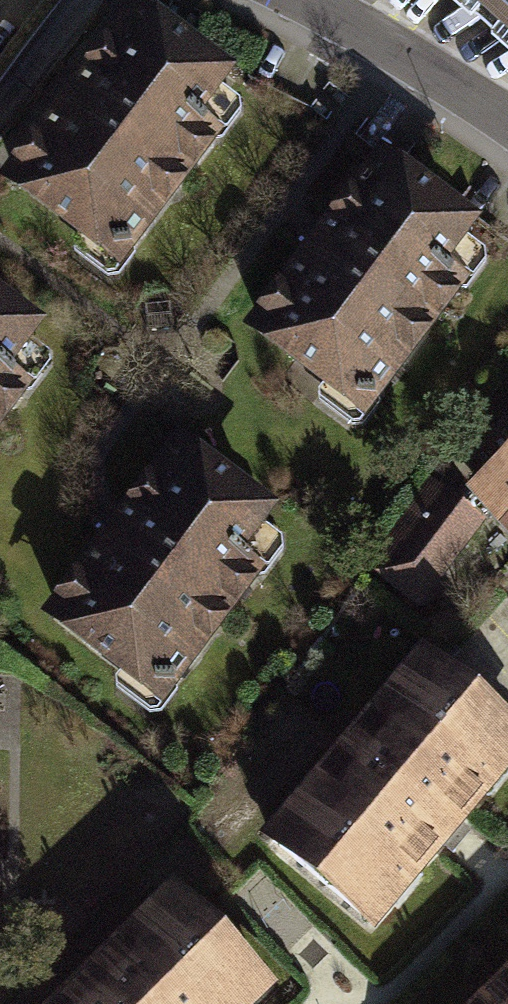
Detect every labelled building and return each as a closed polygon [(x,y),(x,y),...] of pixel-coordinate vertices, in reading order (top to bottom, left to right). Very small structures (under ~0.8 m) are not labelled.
[(6,176),(125,262),(229,119),(210,105),(239,66),(147,0),(133,0),(6,176)] [(507,55),(507,0),(445,0),(507,55)] [(387,135),(248,320),(366,409),(474,265),(456,252),(488,210),(387,135)] [(33,386),(14,372),(47,327),(0,293),(0,431),(33,386)] [(182,429),(49,608),(166,695),(266,559),(247,545),(280,501),(182,429)] [(465,480),(507,527),(507,441),(465,480)] [(480,516),(428,478),(364,567),(416,605),(480,516)] [(264,824),(367,931),(447,834),(507,761),(507,716),(419,639),(264,824)] [(181,881),(52,1003),(261,1003),(286,979),(181,881)] [(475,1003),(507,1003),(507,970),(475,1003)]
